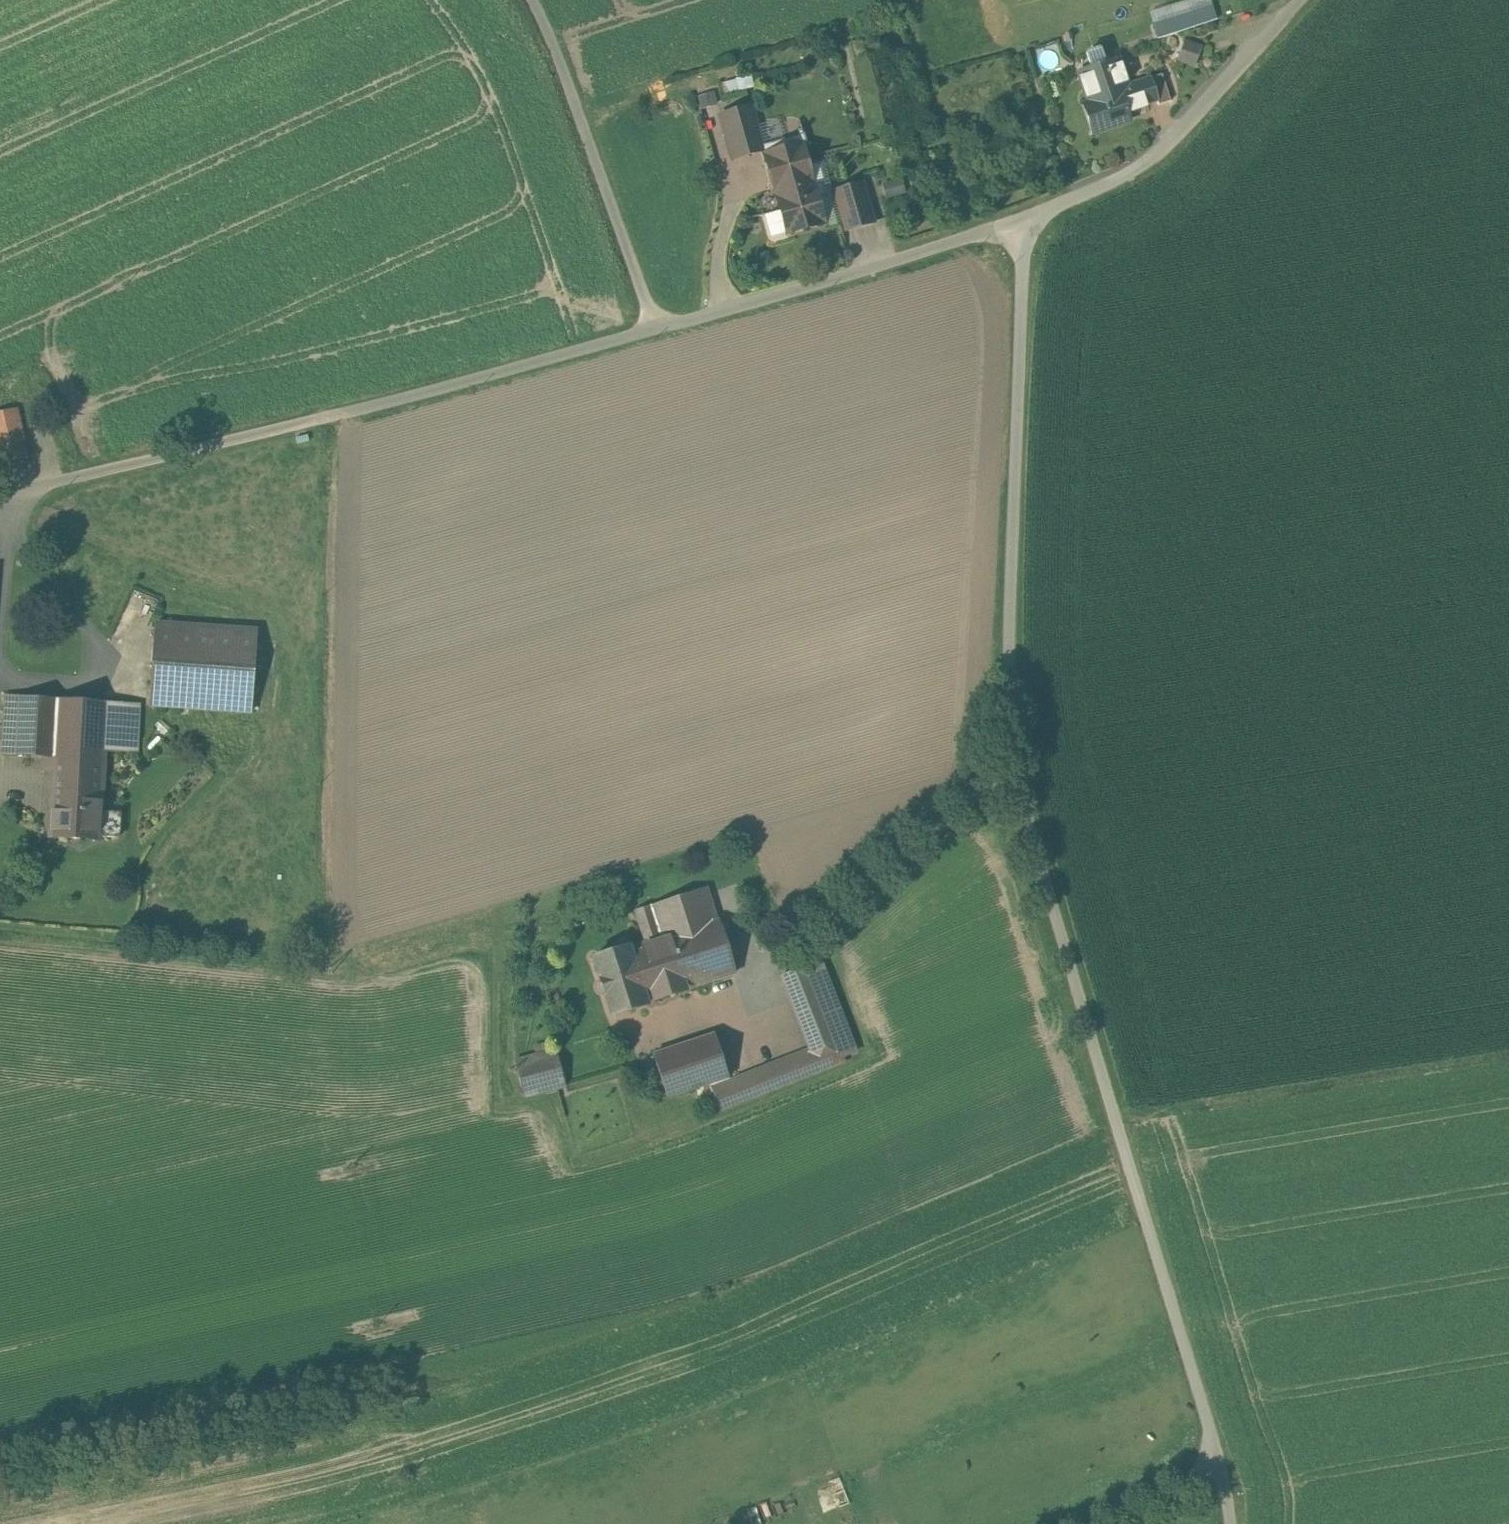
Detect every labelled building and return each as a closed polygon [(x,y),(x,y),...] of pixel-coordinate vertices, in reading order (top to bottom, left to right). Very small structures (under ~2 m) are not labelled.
[(1154,24),(1189,13),(1185,0),(1150,11),(1154,24)] [(1189,13),(1154,24),(1159,38),(1216,19),(1211,5),(1189,13)] [(1202,48),(1188,42),(1182,59),(1196,64),(1202,48)] [(1125,110),(1146,103),(1140,82),(1116,90),(1107,63),(1086,70),(1097,100),(1085,105),(1094,132),(1128,120),(1125,110)] [(1074,74),(1085,105),(1097,100),(1086,70),(1074,74)] [(1146,103),(1157,99),(1152,83),(1150,78),(1140,82),(1146,103)] [(1163,80),(1152,83),(1157,99),(1158,104),(1169,101),(1163,80)] [(764,150),(763,146),(751,106),(720,115),(733,159),(764,150)] [(763,146),(764,150),(788,234),(824,223),(807,163),(811,162),(803,134),(763,146)] [(863,183),(834,191),(845,230),(874,222),(863,183)] [(0,413),(0,462),(27,455),(16,410),(0,413)] [(256,629),(156,622),(150,705),(251,712),(256,629)] [(2,752),(54,757),(58,699),(6,696),(2,752)] [(101,812),(104,751),(107,702),(58,699),(54,757),(50,837),(100,839),(100,836),(101,812)] [(140,704),(107,702),(104,751),(137,753),(140,704)] [(120,812),(101,812),(100,836),(118,837),(120,812)] [(698,859),(626,882),(637,914),(652,910),(688,898),(708,891),(698,859)] [(688,898),(652,910),(661,938),(678,991),(691,987),(734,973),(708,891),(688,898)] [(636,946),(630,948),(629,945),(593,956),(612,1016),(648,1004),(647,1001),(678,991),(661,938),(636,946)] [(781,976),(791,1000),(817,990),(808,965),(781,976)] [(836,1038),(817,990),(791,1000),(810,1049),(836,1038)] [(714,1034),(653,1054),(656,1063),(667,1097),(709,1083),(729,1077),(714,1034)] [(810,1049),(730,1080),(729,1077),(709,1083),(719,1110),(811,1074),(845,1061),(836,1038),(810,1049)] [(556,1049),(514,1060),(524,1097),(566,1085),(556,1049)]
